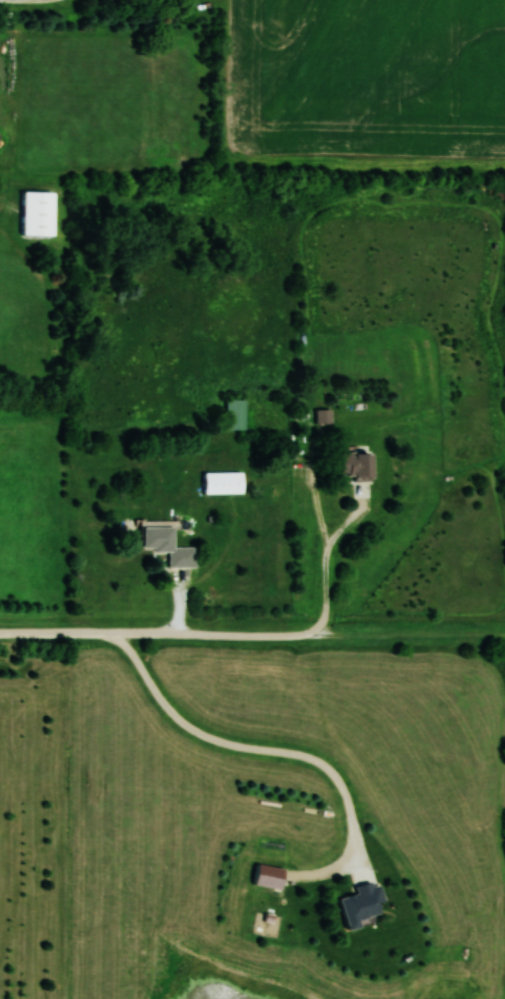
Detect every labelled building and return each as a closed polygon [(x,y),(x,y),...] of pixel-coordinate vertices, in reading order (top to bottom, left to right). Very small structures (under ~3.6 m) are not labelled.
[(23,237),(53,237),(53,192),(23,192),(23,237)] [(245,430),(245,400),(226,400),(226,430),(245,430)] [(316,424),(330,424),(330,411),(316,411),(316,424)] [(372,452),(341,452),(341,480),(372,480),(372,452)] [(242,494),(242,473),(204,473),(204,494),(242,494)] [(195,566),(195,546),(174,546),(174,524),(142,524),(143,551),(168,550),(168,567),(195,566)] [(285,867),(258,862),(254,884),(281,889),(285,867)] [(340,897),(349,929),(362,925),(360,917),(380,911),(378,902),(384,901),(378,879),(355,886),(356,892),(340,897)]
